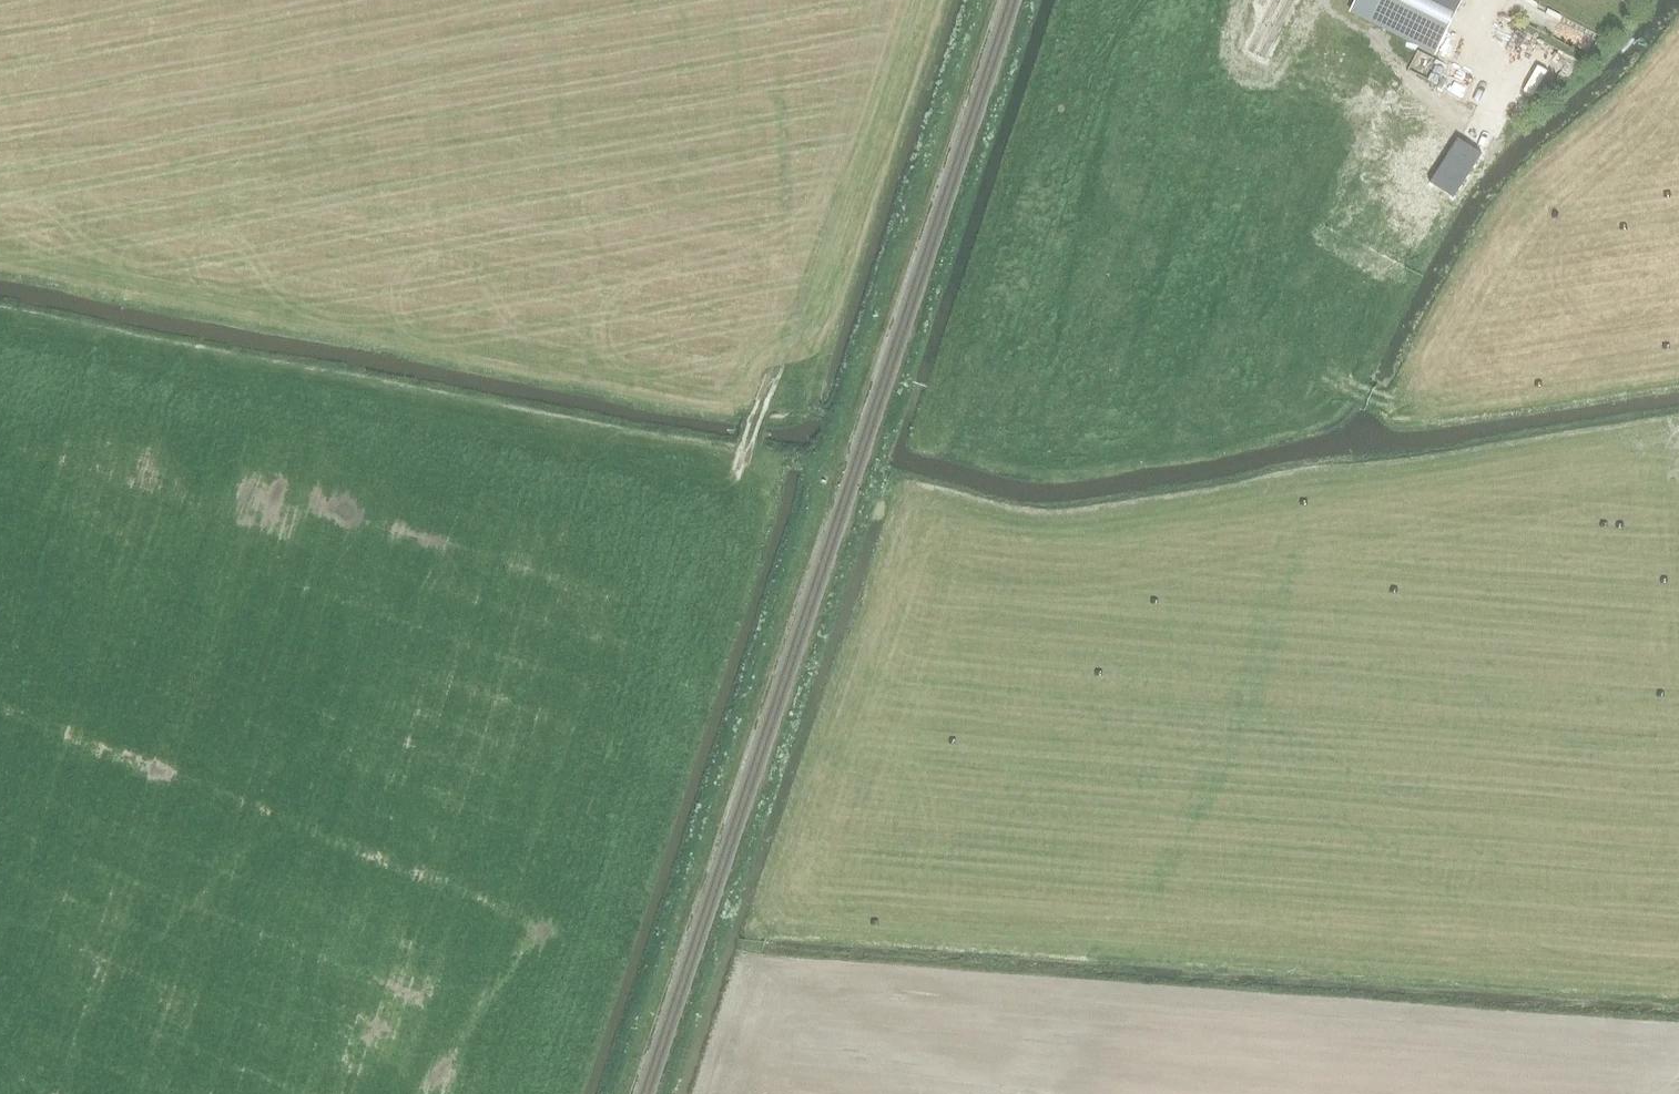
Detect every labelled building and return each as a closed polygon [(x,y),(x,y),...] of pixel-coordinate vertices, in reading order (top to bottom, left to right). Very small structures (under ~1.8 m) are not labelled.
[(1461,0),(1356,0),(1350,12),(1434,54),(1461,0)] [(1458,140),(1429,184),(1451,199),(1481,154),(1458,140)]
